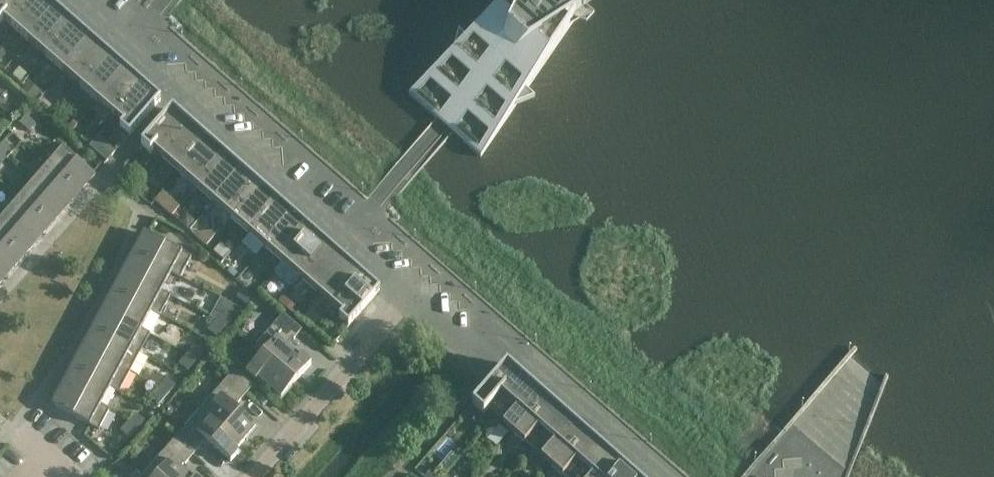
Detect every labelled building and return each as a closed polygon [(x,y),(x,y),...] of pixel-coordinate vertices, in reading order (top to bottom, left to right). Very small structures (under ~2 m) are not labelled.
[(3,20),(11,27),(35,0),(3,0),(0,4),(0,23),(3,20)] [(28,42),(57,9),(46,0),(35,0),(11,27),(28,42)] [(511,113),(514,108),(534,99),(526,91),(575,20),(581,15),(582,16),(597,6),(591,0),(511,0),(467,40),(459,33),(452,54),(408,94),(436,119),(437,117),(446,125),(463,140),(462,141),(480,157),(511,113)] [(28,42),(46,57),(74,24),(57,9),(28,42)] [(46,57),(63,72),(91,39),(74,24),(46,57)] [(63,72),(80,87),(108,54),(91,39),(63,72)] [(80,87),(97,102),(126,69),(108,54),(80,87)] [(18,69),(12,75),(19,82),(25,75),(18,69)] [(126,69),(97,102),(114,117),(143,84),(126,69)] [(27,84),(21,91),(33,101),(39,94),(27,84)] [(160,100),(151,92),(143,84),(114,117),(123,124),(119,128),(129,136),(160,100)] [(190,125),(182,118),(172,110),(141,146),(150,154),(153,151),(162,158),(190,125)] [(37,124),(27,115),(20,123),(30,131),(37,124)] [(79,122),(75,118),(68,126),(72,130),(79,122)] [(190,125),(162,158),(179,173),(207,140),(190,125)] [(97,136),(91,130),(83,139),(90,145),(97,136)] [(179,173),(196,188),(224,155),(207,140),(179,173)] [(13,150),(3,142),(0,146),(0,152),(6,158),(13,150)] [(115,151),(108,145),(99,155),(107,161),(115,151)] [(92,174),(62,148),(47,165),(78,192),(87,184),(85,182),(92,174)] [(213,203),(241,170),(224,155),(196,188),(213,203)] [(78,192),(47,165),(33,181),(63,207),(69,200),(72,202),(78,192)] [(213,203),(230,218),(259,185),(241,170),(213,203)] [(58,217),(56,215),(63,207),(33,181),(19,198),(50,225),(58,217)] [(248,233),(276,200),(259,185),(230,218),(248,233)] [(162,192),(154,201),(172,216),(179,207),(162,192)] [(41,232),(43,234),(50,225),(19,198),(5,214),(34,240),(41,232)] [(265,248),(293,215),(276,200),(248,233),(265,248)] [(5,214),(0,210),(0,239),(22,257),(30,249),(28,247),(34,240),(5,214)] [(265,248),(282,263),(310,230),(293,215),(265,248)] [(183,218),(180,222),(187,228),(194,221),(190,218),(183,218)] [(292,286),(299,278),(328,245),(310,230),(282,263),(274,271),(292,286)] [(171,272),(180,277),(191,257),(147,234),(142,243),(140,242),(135,253),(171,272)] [(6,272),(13,265),(15,267),(22,257),(0,239),(0,267),(6,272)] [(231,252),(221,243),(214,251),(224,260),(231,252)] [(328,245),(299,278),(316,293),(345,260),(328,245)] [(161,291),(171,272),(135,253),(129,262),(131,264),(127,272),(161,291)] [(316,293),(334,308),(362,275),(345,260),(316,293)] [(234,261),(225,271),(236,280),(245,271),(234,261)] [(170,296),(161,291),(127,272),(122,281),(120,280),(115,291),(151,310),(160,315),(170,296)] [(334,308),(342,315),(339,318),(348,326),(379,290),(362,275),(334,308)] [(253,295),(244,287),(236,296),(245,304),(253,295)] [(115,291),(109,300),(111,302),(106,311),(141,329),(151,310),(115,291)] [(285,297),(280,303),(296,316),(301,311),(285,297)] [(150,334),(141,329),(106,311),(102,319),(99,318),(95,329),(140,353),(150,334)] [(223,311),(215,320),(225,328),(232,320),(223,311)] [(262,355),(263,354),(295,382),(311,364),(302,356),(300,359),(285,346),(292,338),(293,339),(302,329),(283,313),(253,348),(262,355)] [(217,336),(225,328),(215,320),(208,328),(217,336)] [(95,329),(88,339),(91,340),(86,349),(129,372),(140,353),(95,329)] [(193,345),(186,353),(196,361),(203,353),(193,345)] [(110,386),(119,391),(129,372),(86,349),(81,358),(79,356),(74,367),(110,386)] [(188,370),(196,361),(186,353),(179,361),(188,370)] [(295,382),(263,354),(262,355),(246,373),(255,381),(258,378),(281,398),(295,382)] [(496,415),(526,381),(506,364),(472,404),(483,414),(488,408),(496,415)] [(74,367),(68,377),(70,378),(66,387),(100,405),(110,386),(74,367)] [(227,377),(246,393),(254,385),(235,368),(227,377)] [(246,393),(227,377),(201,408),(241,443),(255,427),(232,407),(237,402),(238,403),(246,393)] [(164,378),(157,386),(166,395),(174,386),(164,378)] [(526,381),(496,415),(515,432),(545,397),(526,381)] [(159,403),(166,395),(157,386),(149,395),(159,403)] [(66,387),(61,396),(58,394),(53,406),(98,430),(109,410),(100,405),(66,387)] [(545,397),(515,432),(534,448),(564,414),(545,397)] [(173,407),(169,405),(165,406),(163,410),(164,414),(168,416),(172,415),(174,411),(173,407)] [(193,454),(201,445),(200,444),(204,439),(230,461),(238,452),(235,450),(241,443),(201,408),(174,438),(193,454)] [(135,411),(128,419),(138,428),(145,419),(135,411)] [(564,414),(534,448),(553,465),(583,430),(564,414)] [(130,436),(138,428),(128,419),(121,428),(130,436)] [(107,423),(100,437),(112,443),(119,428),(107,423)] [(553,465),(566,476),(576,476),(582,470),(602,447),(583,430),(553,465)] [(179,468),(184,463),(185,464),(193,454),(174,438),(148,469),(157,476),(190,476),(179,468)] [(618,467),(607,457),(590,476),(582,470),(576,476),(609,476),(618,467)] [(609,476),(637,476),(621,463),(618,467),(609,476)] [(148,469),(141,476),(157,476),(148,469)]
